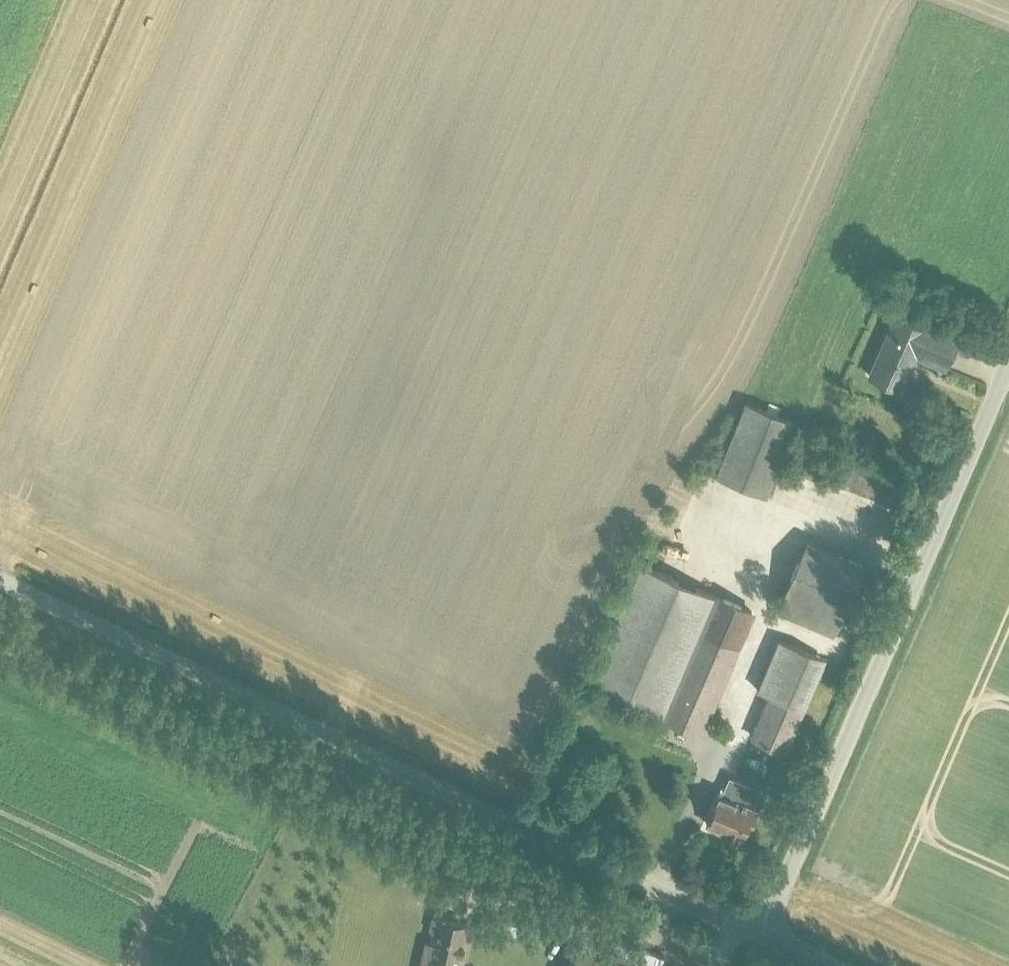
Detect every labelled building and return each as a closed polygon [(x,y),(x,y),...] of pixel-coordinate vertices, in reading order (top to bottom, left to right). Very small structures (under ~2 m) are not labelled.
[(897,308),(868,375),(903,390),(919,354),(945,366),(959,335),(897,308)] [(746,401),(716,475),(767,495),(797,421),(778,414),(781,406),(770,402),(767,409),(746,401)] [(802,549),(859,573),(864,562),(807,537),(802,549)] [(859,573),(802,549),(777,606),(835,631),(859,573)] [(641,563),(589,684),(663,715),(662,717),(704,734),(756,610),(715,592),(714,594),(641,563)] [(769,694),(751,736),(784,750),(823,657),(779,638),(757,689),(769,694)] [(722,787),(707,823),(724,831),(722,834),(738,841),(740,837),(742,838),(747,826),(751,827),(766,792),(729,777),(725,788),(722,787)] [(437,917),(466,923),(469,909),(435,902),(429,930),(434,932),(437,917)] [(434,932),(432,942),(425,940),(420,965),(462,965),(471,924),(466,923),(437,917),(434,932)] [(559,965),(614,965),(568,945),(559,965)]
